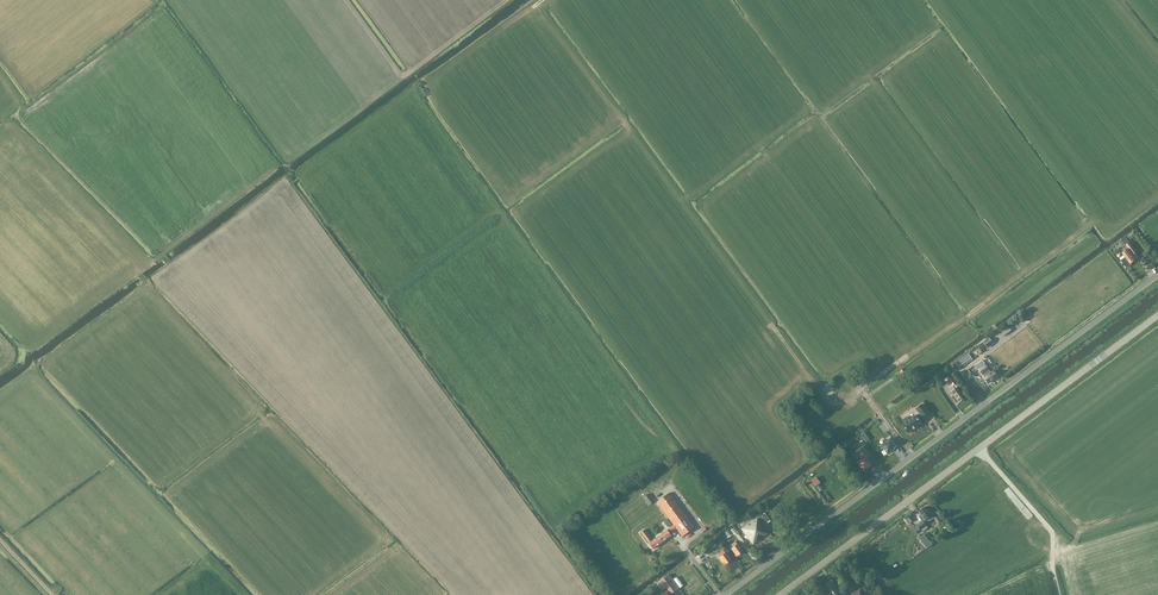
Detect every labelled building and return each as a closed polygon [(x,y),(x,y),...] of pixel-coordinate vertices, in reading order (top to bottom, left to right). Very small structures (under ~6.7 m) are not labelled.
[(1124,246),(1119,250),(1122,253),(1125,257),(1121,260),(1126,268),(1131,264),(1130,263),(1136,259),(1131,252),(1134,250),(1128,242),(1124,237),(1121,239),(1125,245),(1124,246)] [(1008,326),(1001,331),(1004,335),(1011,330),(1008,326)] [(987,348),(993,344),(988,337),(982,342),(987,348)] [(956,362),(952,365),(956,371),(972,359),(968,353),(956,362)] [(982,360),(974,366),(977,370),(979,369),(985,377),(984,377),(988,383),(997,376),(993,371),(991,372),(985,364),(982,360)] [(973,376),(969,378),(976,388),(980,386),(973,376)] [(952,377),(947,381),(951,387),(956,383),(952,377)] [(958,387),(951,392),(958,403),(965,397),(958,387)] [(839,403),(831,407),(840,424),(846,421),(847,422),(849,421),(839,403)] [(902,425),(908,433),(922,423),(918,419),(921,417),(922,417),(929,412),(922,404),(915,409),(919,414),(916,416),(915,415),(909,420),(906,417),(902,420),(904,423),(902,425)] [(891,437),(881,445),(887,454),(895,448),(894,447),(897,445),(891,437)] [(857,463),(863,471),(872,465),(867,459),(871,457),(863,446),(855,452),(861,460),(857,463)] [(815,477),(811,480),(815,486),(820,483),(815,477)] [(676,528),(682,536),(694,527),(688,518),(687,515),(686,516),(669,493),(656,502),(673,525),(667,530),(666,529),(652,540),(643,530),(640,532),(652,549),(671,535),(669,533),(676,528)] [(648,493),(642,498),(648,506),(654,501),(648,493)] [(922,520),(917,524),(920,530),(922,532),(928,527),(926,525),(928,523),(925,520),(932,515),(925,506),(918,512),(922,516),(920,517),(922,520)] [(725,519),(729,516),(723,508),(719,511),(725,519)] [(766,511),(761,514),(767,522),(772,519),(766,511)] [(753,520),(741,529),(752,544),(768,533),(757,518),(753,520)] [(725,535),(728,537),(728,538),(736,530),(733,526),(729,529),(724,533),(725,535)] [(722,534),(717,537),(721,542),(728,537),(725,535),(724,536),(722,534)] [(924,535),(920,538),(927,548),(931,545),(924,535)] [(716,546),(721,542),(717,537),(712,541),(714,543),(710,545),(702,551),(705,554),(712,549),(712,548),(716,546)] [(732,547),(731,548),(736,556),(743,552),(737,544),(736,544),(734,542),(730,545),(732,547)] [(718,557),(719,557),(724,565),(730,560),(725,552),(723,550),(718,553),(717,555),(718,557)] [(877,569),(872,572),(878,580),(883,576),(877,569)] [(668,575),(657,583),(662,589),(666,587),(671,594),(678,589),(668,575)] [(860,584),(857,587),(854,582),(843,590),(834,577),(819,587),(824,594),(868,594),(860,584)]
